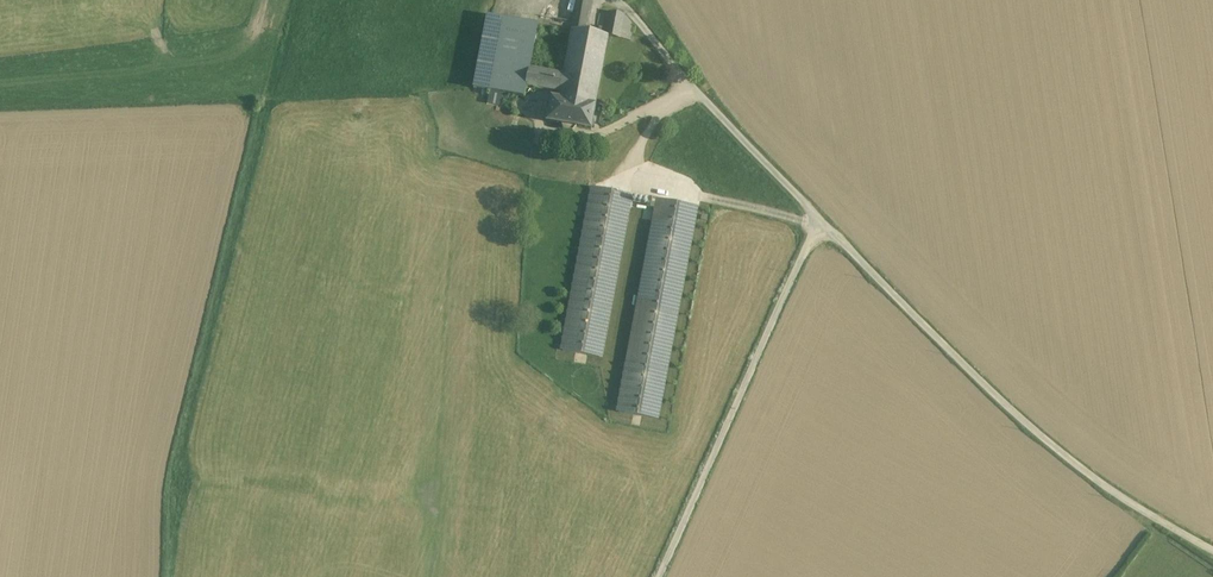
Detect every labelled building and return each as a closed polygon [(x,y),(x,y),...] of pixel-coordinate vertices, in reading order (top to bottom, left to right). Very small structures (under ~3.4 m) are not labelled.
[(573,24),(586,26),(591,0),(578,0),(573,24)] [(625,16),(609,13),(605,37),(609,37),(620,39),(625,16)] [(538,24),(502,17),(489,93),(533,101),(534,96),(526,94),(527,88),(530,70),(538,24)] [(605,37),(571,31),(563,76),(560,94),(559,100),(597,107),(609,37),(605,37)] [(563,76),(530,70),(527,88),(560,94),(563,76)] [(559,100),(552,99),(547,122),(562,125),(564,131),(573,133),(579,128),(592,131),(597,107),(559,100)] [(631,194),(593,187),(563,351),(600,358),(631,194)] [(659,199),(649,198),(647,207),(657,209),(659,199)] [(657,209),(619,412),(656,419),(696,206),(659,199),(657,209)] [(653,216),(653,214),(653,212),(652,211),(650,210),(649,210),(647,210),(645,211),(645,212),(644,214),(645,216),(646,217),(647,218),(649,218),(650,218),(652,217),(653,216)]
